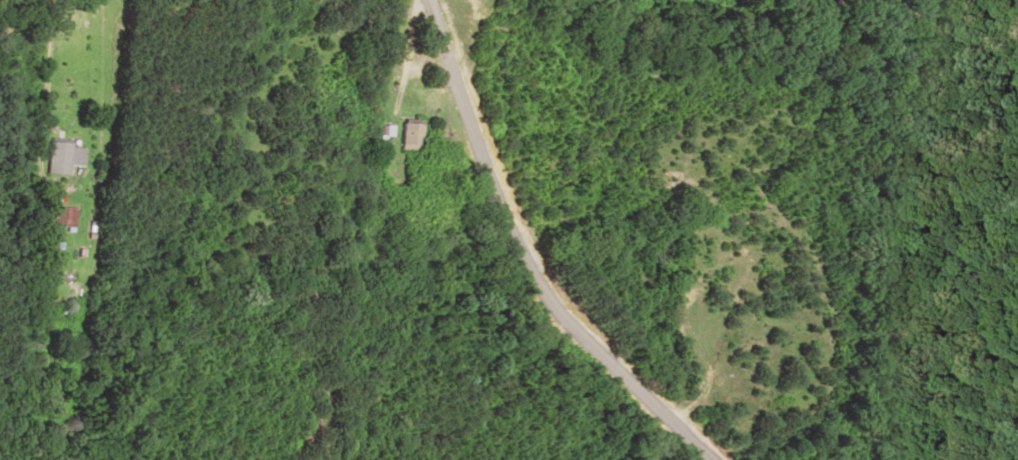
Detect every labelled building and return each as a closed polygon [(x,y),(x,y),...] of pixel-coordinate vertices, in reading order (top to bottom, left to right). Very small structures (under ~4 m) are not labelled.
[(400,147),(420,147),(420,121),(400,121),(400,147)] [(64,172),(65,162),(78,163),(79,142),(46,140),(44,171),(64,172)]
